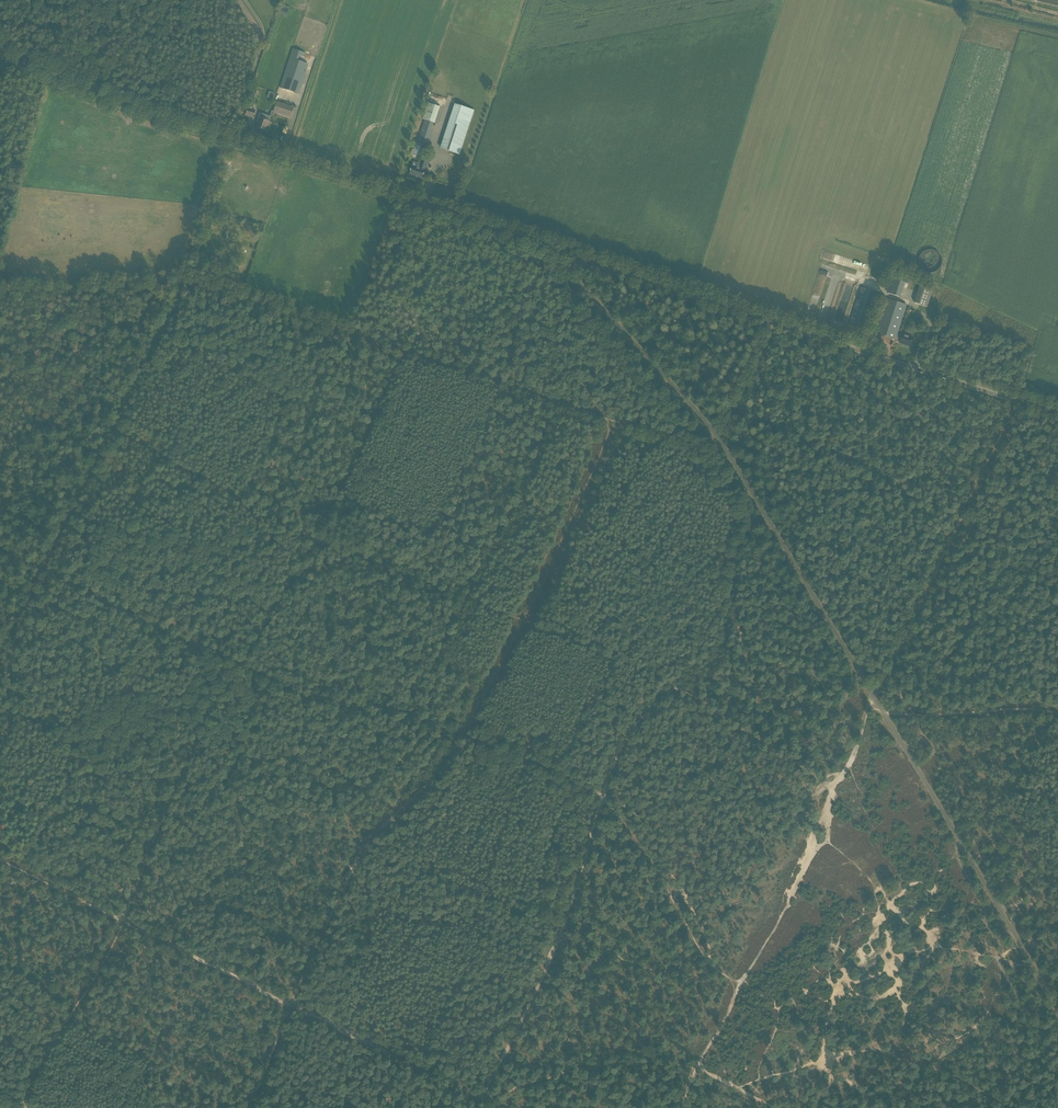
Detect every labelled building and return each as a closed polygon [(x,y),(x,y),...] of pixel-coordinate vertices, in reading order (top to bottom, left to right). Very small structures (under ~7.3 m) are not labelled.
[(279,14),(287,16),(289,8),(281,7),(279,14)] [(280,88),(298,94),(308,64),(298,61),(300,55),(303,57),(305,53),(301,52),(293,49),(280,88)] [(246,115),(253,118),(255,111),(253,110),(258,93),(254,91),(246,115)] [(273,111),(273,112),(276,113),(291,117),(292,112),(294,107),(277,102),(275,107),(273,111)] [(424,119),(417,140),(426,143),(433,122),(435,123),(440,107),(428,103),(423,119),(424,119)] [(455,104),(440,148),(460,155),(474,110),(455,104)] [(258,118),(256,123),(258,124),(257,128),(264,130),(266,126),(268,126),(268,124),(269,122),(270,117),(266,115),(265,120),(258,118)] [(411,170),(410,175),(423,179),(425,174),(426,170),(425,170),(427,167),(428,167),(430,161),(428,160),(423,158),(421,164),(419,168),(413,166),(411,170)] [(209,260),(219,264),(221,259),(210,255),(209,260)] [(887,293),(901,297),(906,282),(892,278),(887,293)] [(849,325),(866,330),(877,292),(861,287),(849,325)] [(920,287),(914,303),(927,307),(933,291),(920,287)] [(900,343),(911,346),(912,341),(913,339),(898,333),(907,305),(887,299),(878,328),(876,333),(895,339),(896,338),(901,340),(900,343)]
